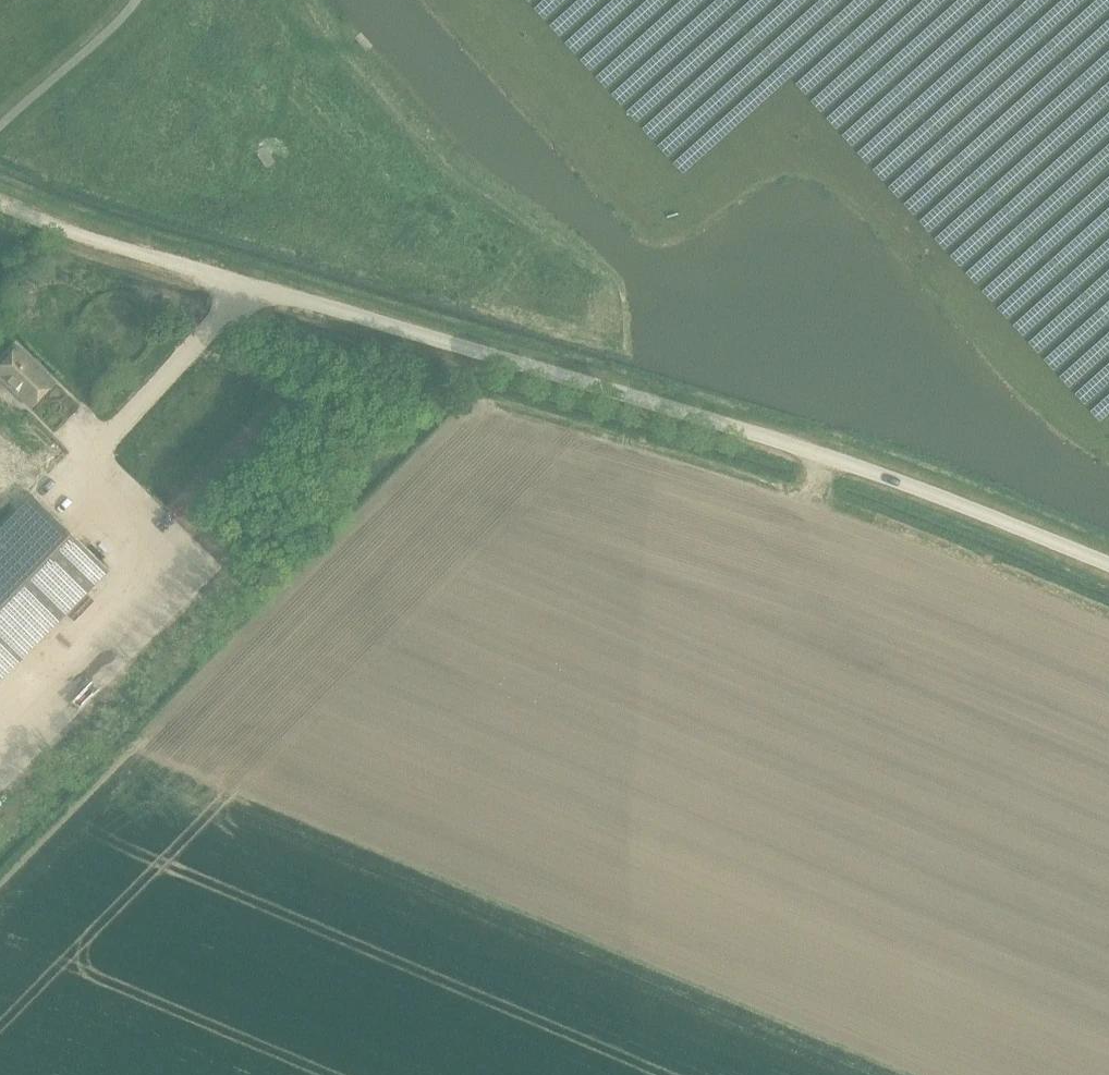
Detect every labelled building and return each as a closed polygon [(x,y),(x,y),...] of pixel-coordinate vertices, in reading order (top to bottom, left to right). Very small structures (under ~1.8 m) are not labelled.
[(53,384),(16,348),(0,365),(0,379),(30,408),(53,384)] [(237,371),(230,377),(240,386),(246,380),(237,371)] [(0,480),(0,502),(11,491),(0,480)] [(62,526),(33,497),(0,530),(0,678),(107,570),(62,526)]
